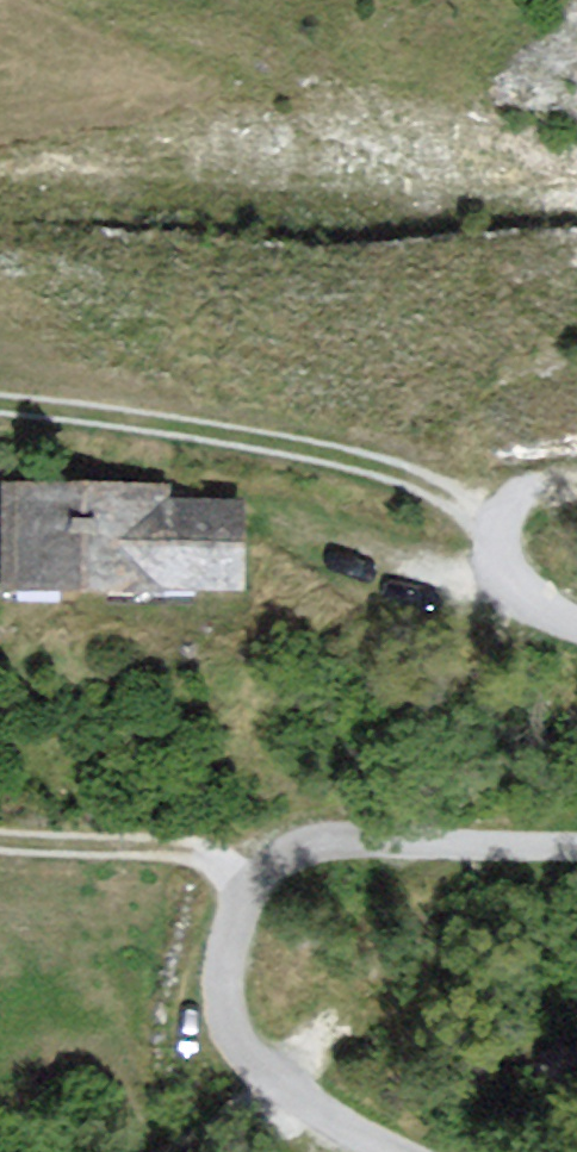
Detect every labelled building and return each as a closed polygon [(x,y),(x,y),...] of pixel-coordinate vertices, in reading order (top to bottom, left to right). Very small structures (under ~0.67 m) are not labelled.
[(163,490),(12,488),(11,581),(237,584),(238,507),(163,506),(163,490)]
